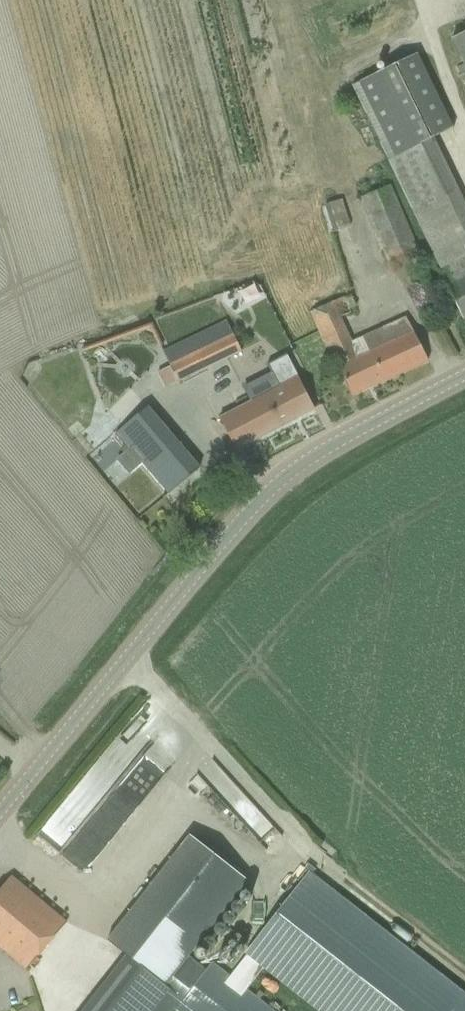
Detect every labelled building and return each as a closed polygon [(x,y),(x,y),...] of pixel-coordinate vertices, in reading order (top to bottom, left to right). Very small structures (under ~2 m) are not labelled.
[(451,38),(464,66),(464,31),(451,38)] [(352,84),(389,159),(432,138),(453,128),(417,53),(352,84)] [(389,159),(441,268),(464,257),(464,207),(432,138),(389,159)] [(362,200),(377,234),(390,266),(419,254),(391,188),(362,200)] [(341,199),(324,204),(332,231),(349,226),(341,199)] [(439,270),(462,318),(464,317),(464,257),(441,268),(439,270)] [(350,343),(339,318),(350,312),(343,297),(310,312),(326,348),(330,347),(344,376),(352,395),(428,360),(406,317),(350,343)] [(177,382),(241,351),(226,321),(163,351),(177,381),(177,382)] [(219,418),(226,432),(235,450),(314,409),(305,391),(286,355),(267,365),(272,374),(255,382),(255,383),(245,388),(252,401),(219,418)] [(144,405),(113,432),(167,493),(198,466),(144,405)] [(196,773),(262,843),(277,829),(211,759),(196,773)] [(58,808),(37,834),(58,851),(68,845),(81,856),(80,860),(90,855),(85,846),(88,837),(79,834),(84,820),(94,824),(90,835),(102,828),(115,833),(125,820),(112,815),(103,808),(94,804),(102,795),(95,782),(85,778),(80,785),(74,799),(58,808)] [(162,983),(154,992),(172,1007),(175,1009),(206,970),(187,955),(247,880),(190,834),(107,939),(126,954),(162,983)] [(302,868),(308,873),(243,954),(244,955),(262,968),(316,1010),(464,1010),(464,994),(313,875),(316,871),(307,863),(302,868)] [(0,888),(0,946),(27,968),(66,922),(11,875),(0,888)] [(172,1007),(154,992),(162,983),(126,954),(82,1010),(169,1010),(172,1007)] [(175,1009),(178,1010),(273,1010),(245,989),(262,968),(244,955),(228,976),(212,963),(206,970),(175,1009)]
